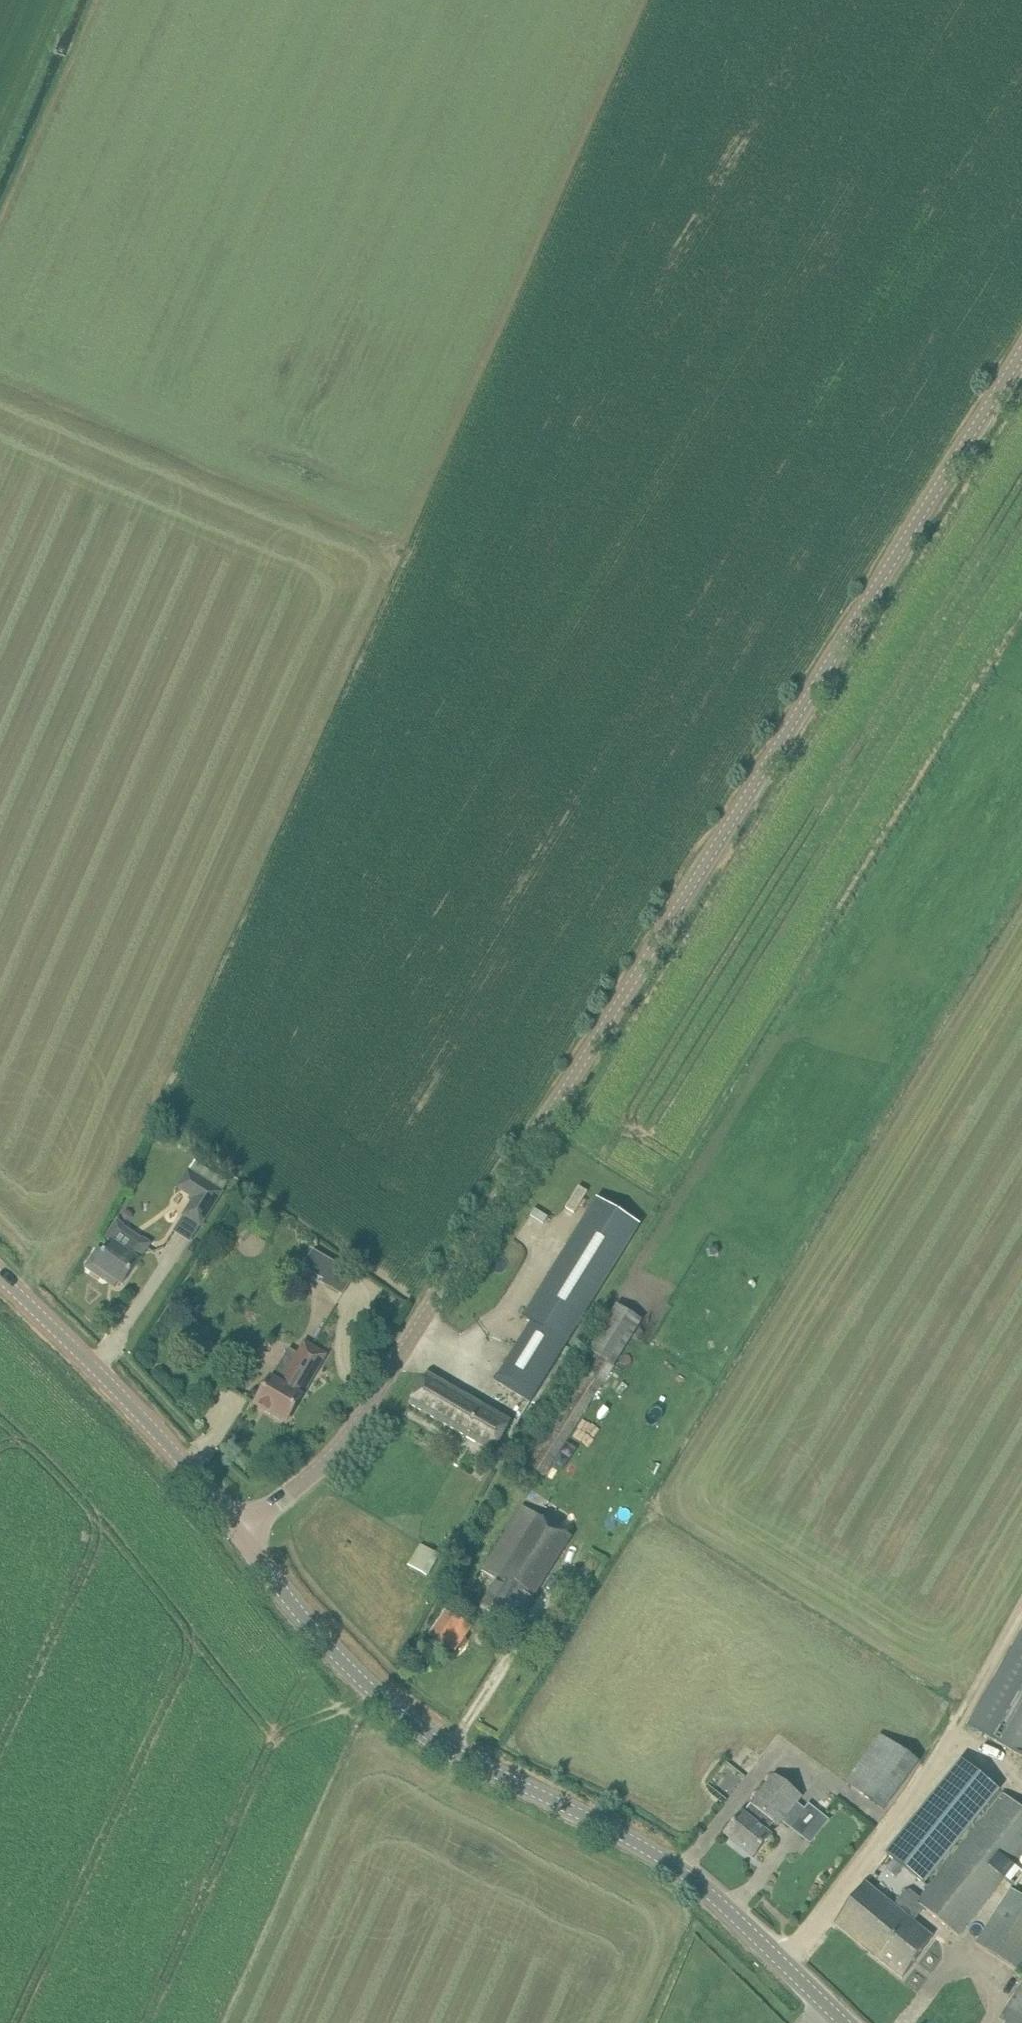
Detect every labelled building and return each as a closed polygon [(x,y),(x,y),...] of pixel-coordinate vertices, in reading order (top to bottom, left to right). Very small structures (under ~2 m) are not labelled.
[(224,1191),(189,1168),(178,1187),(196,1199),(174,1232),(190,1243),(224,1191)] [(579,1212),(591,1190),(581,1185),(569,1207),(579,1212)] [(496,1381),(529,1401),(638,1224),(597,1198),(523,1318),(532,1323),(496,1381)] [(123,1284),(149,1247),(115,1223),(103,1240),(110,1245),(105,1252),(99,1248),(87,1264),(88,1269),(103,1279),(108,1278),(111,1275),(123,1284)] [(314,1250),(303,1268),(324,1280),(335,1262),(314,1250)] [(522,1462),(544,1476),(616,1365),(615,1364),(642,1320),(617,1304),(590,1348),(593,1351),(522,1462)] [(273,1376),(282,1381),(280,1384),(271,1379),(256,1404),(286,1422),(326,1355),(305,1342),(298,1353),(290,1348),(273,1376)] [(511,1422),(427,1373),(409,1404),(493,1453),(511,1422)] [(514,1627),(571,1536),(524,1507),(484,1571),(498,1579),(481,1606),(514,1627)] [(426,1577),(439,1555),(421,1544),(408,1566),(426,1577)] [(430,1634),(455,1651),(472,1627),(447,1609),(430,1634)] [(968,1724),(1021,1755),(1021,1630),(968,1724)] [(881,1734),(846,1781),(885,1809),(920,1762),(881,1734)] [(962,1759),(886,1853),(924,1884),(1000,1790),(962,1759)] [(709,1783),(731,1800),(749,1777),(727,1760),(709,1783)] [(804,1795),(775,1772),(725,1834),(753,1857),(771,1835),(765,1830),(773,1820),(780,1825),(784,1821),(803,1836),(823,1813),(810,1802),(805,1808),(798,1803),(804,1795)] [(1005,1792),(918,1900),(910,1894),(899,1908),(882,1894),(892,1881),(878,1870),(835,1923),(903,1978),(935,1938),(913,1920),(924,1906),(960,1936),(1021,1859),(1021,1807),(1005,1792)] [(1018,1970),(1021,1963),(1021,1895),(1010,1888),(976,1943),(1018,1970)] [(999,2019),(1006,2022),(1021,2022),(1021,1983),(999,2019)]
